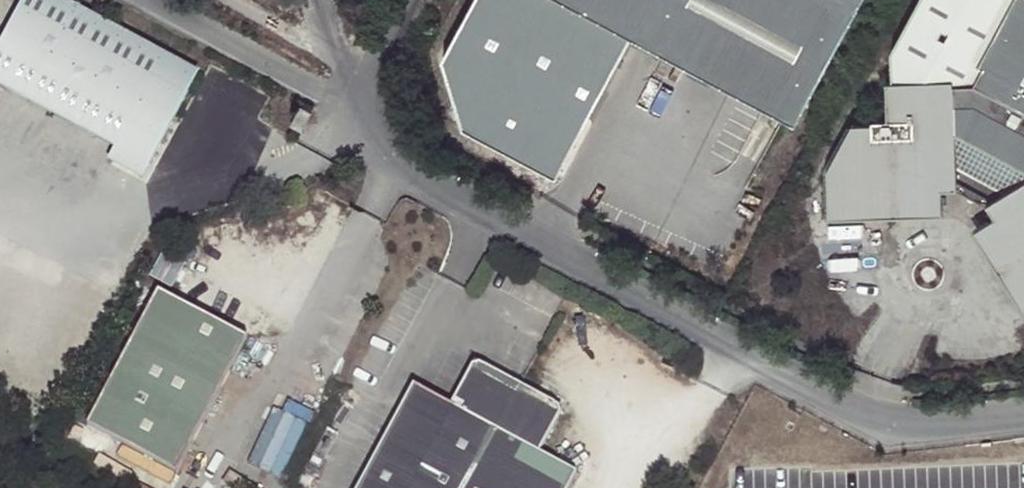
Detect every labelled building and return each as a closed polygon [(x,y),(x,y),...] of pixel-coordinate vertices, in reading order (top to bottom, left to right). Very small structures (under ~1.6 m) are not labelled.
[(0,58),(0,87),(119,150),(117,162),(147,178),(201,75),(60,0),(31,0),(0,58)] [(629,45),(546,0),(476,0),(443,66),(462,135),(557,183),(629,45)] [(791,132),(863,0),(546,0),(629,45),(791,132)] [(883,61),(885,92),(880,92),(882,126),(864,128),(864,136),(847,138),(822,180),(828,226),(931,212),(929,192),(971,187),(992,224),(977,234),(1023,317),(1023,0),(916,0),(883,61)] [(251,333),(163,284),(89,417),(177,466),(251,333)] [(477,359),(453,403),(417,383),(358,487),(569,487),(577,473),(541,454),(566,410),(477,359)] [(288,475),(312,412),(277,398),(253,462),(288,475)]
